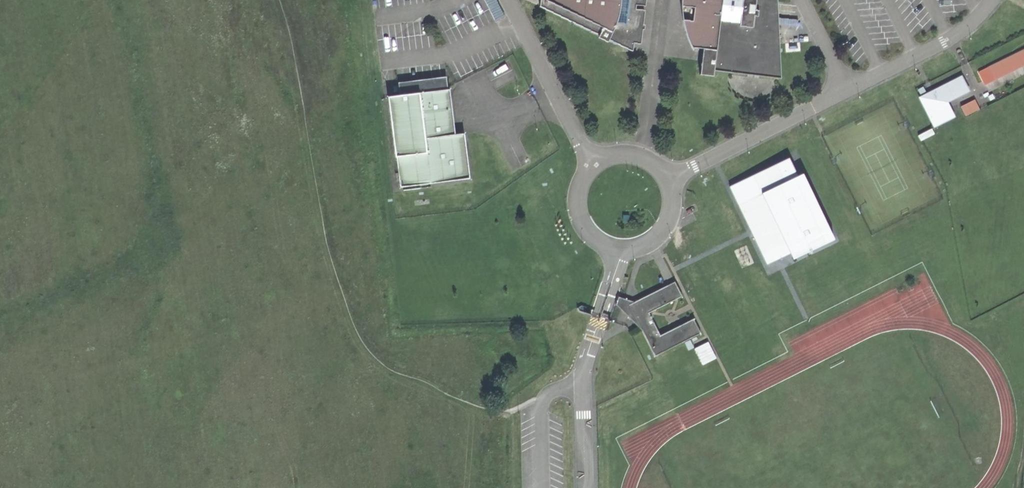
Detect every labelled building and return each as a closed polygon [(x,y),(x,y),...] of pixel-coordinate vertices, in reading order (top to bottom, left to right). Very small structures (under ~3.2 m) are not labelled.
[(628,44),(635,45),(638,31),(639,31),(640,26),(638,26),(641,0),(536,0),(535,8),(594,35),(593,38),(603,43),(604,41),(627,52),(628,44)] [(777,80),(773,0),(677,0),(677,14),(680,30),(687,49),(698,50),(695,76),(709,77),(710,71),(777,80)] [(987,64),(994,84),(1023,72),(1023,49),(987,64)] [(919,95),(934,128),(957,117),(949,101),(971,91),(963,75),(919,95)] [(396,188),(465,179),(460,134),(450,135),(445,90),(384,98),(396,188)] [(965,116),(980,109),(976,99),(960,106),(965,116)] [(732,183),(765,265),(793,253),(795,259),(836,242),(808,171),(798,175),(792,158),(732,183)] [(651,357),(698,334),(691,319),(657,335),(647,313),(679,297),(672,283),(631,303),(616,298),(613,306),(629,311),(637,328),(638,331),(651,357)] [(700,364),(716,359),(710,342),(695,347),(700,364)]
